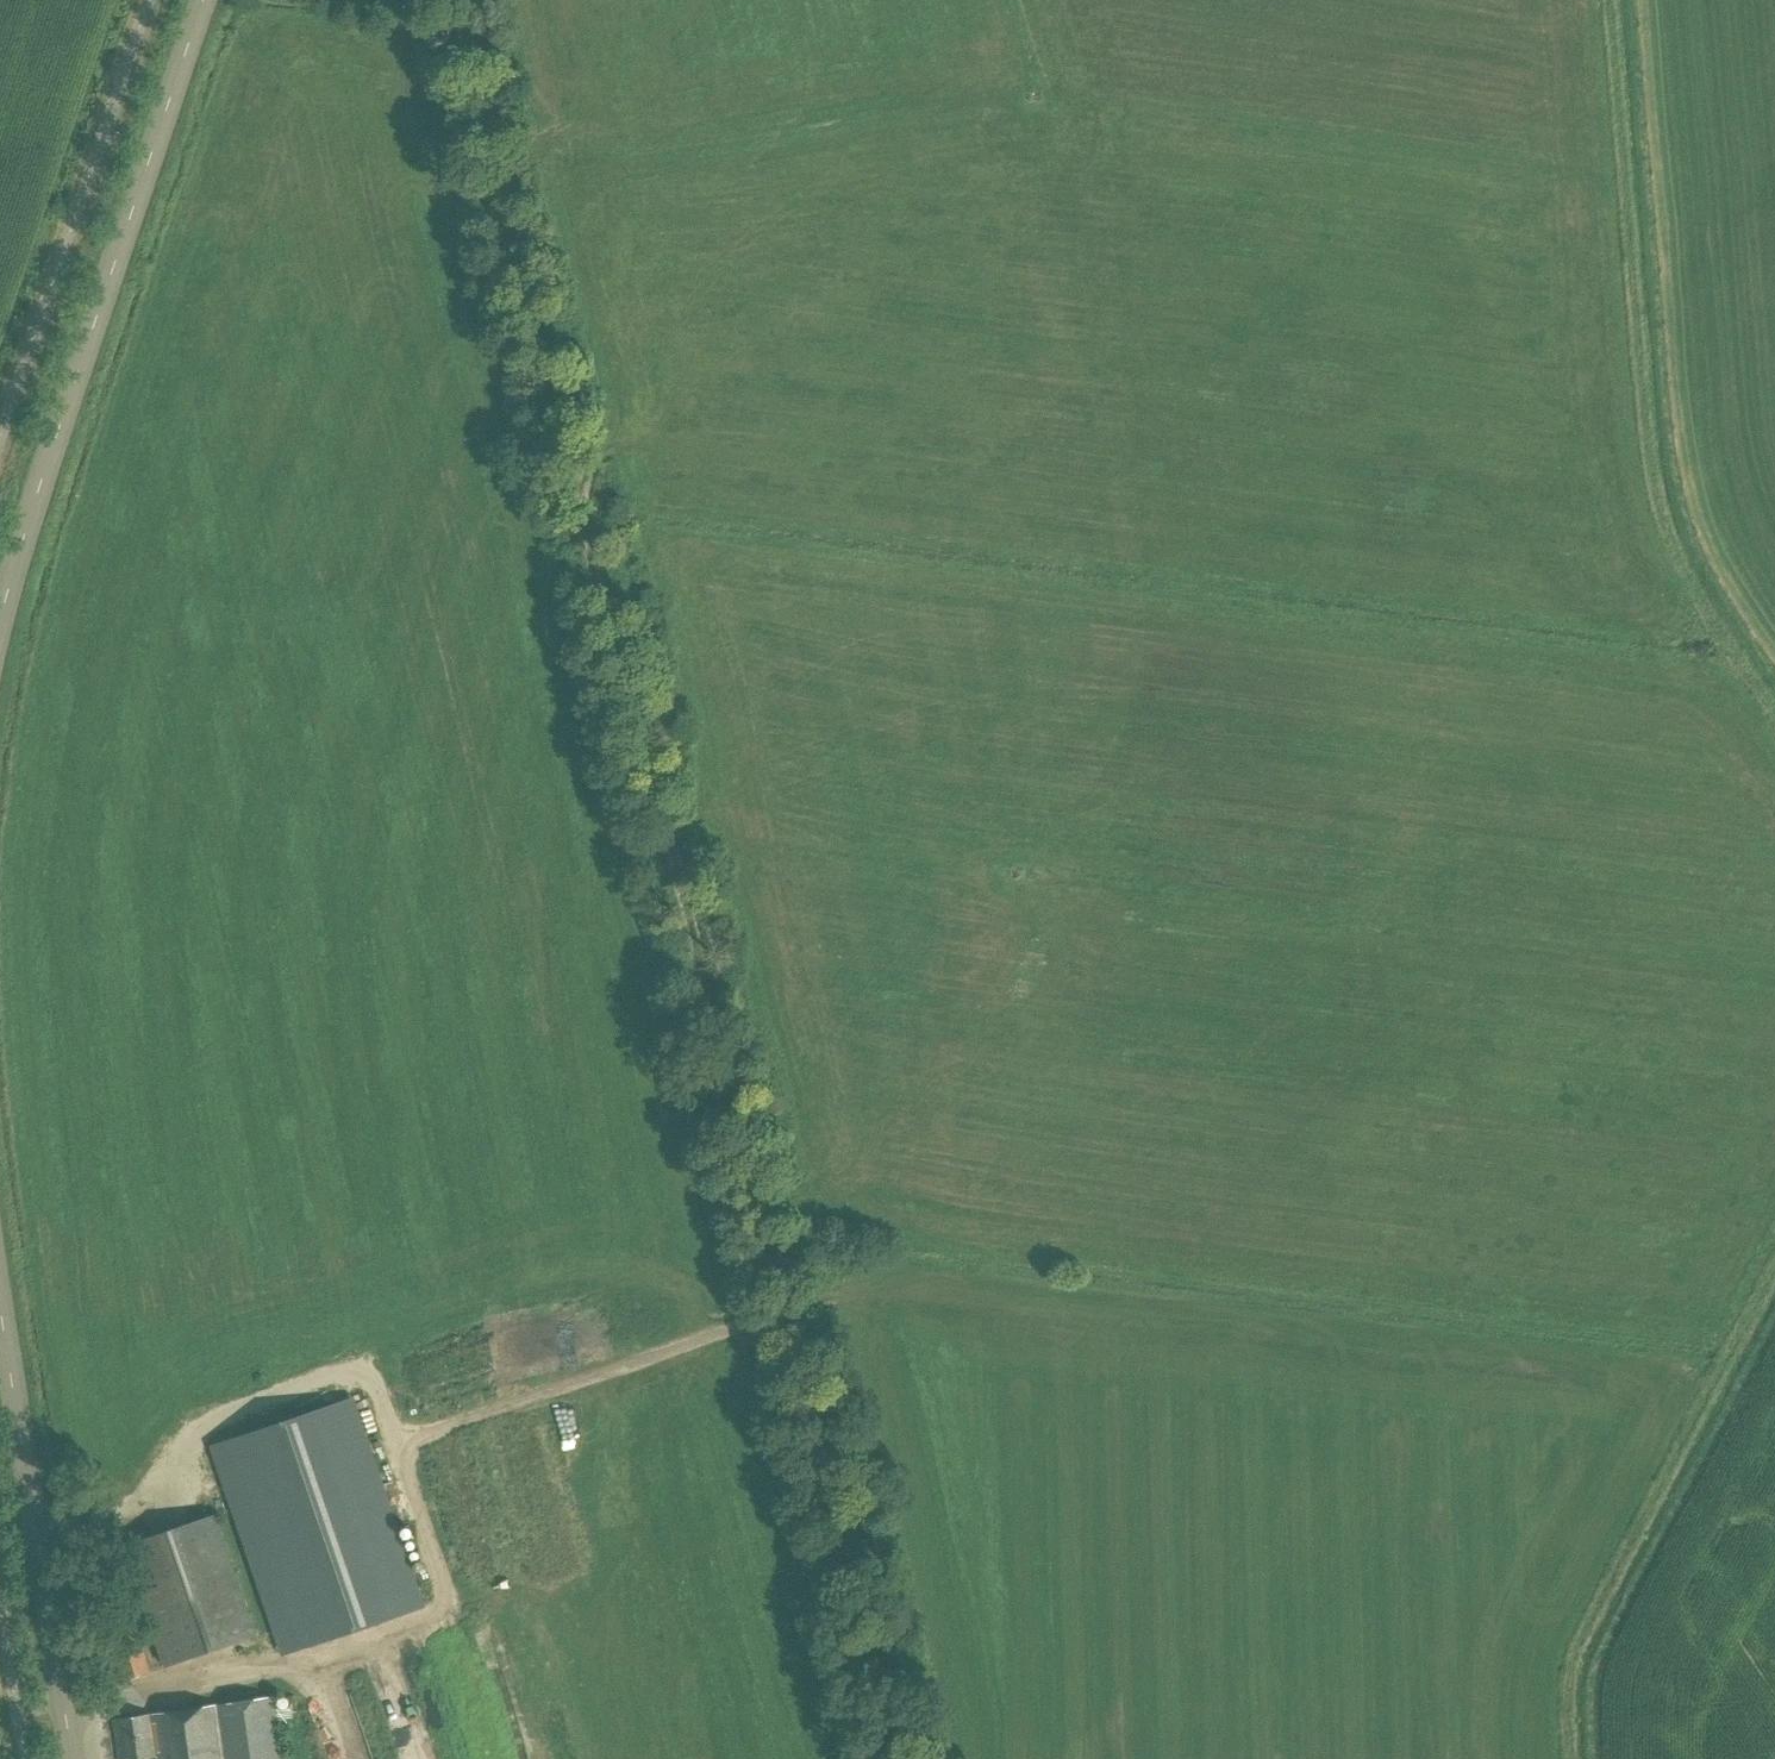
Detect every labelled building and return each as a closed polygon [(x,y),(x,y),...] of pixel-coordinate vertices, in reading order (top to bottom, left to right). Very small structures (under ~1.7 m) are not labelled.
[(287,1652),(381,1619),(423,1605),(353,1399),(311,1413),(216,1446),(287,1652)] [(164,1666),(256,1634),(215,1515),(123,1546),(164,1666)] [(110,1683),(149,1672),(133,1619),(94,1630),(110,1683)] [(272,1697),(113,1720),(118,1758),(139,1758),(158,1756),(158,1758),(281,1758),(275,1720),(293,1718),(291,1706),(273,1709),(272,1697)]
